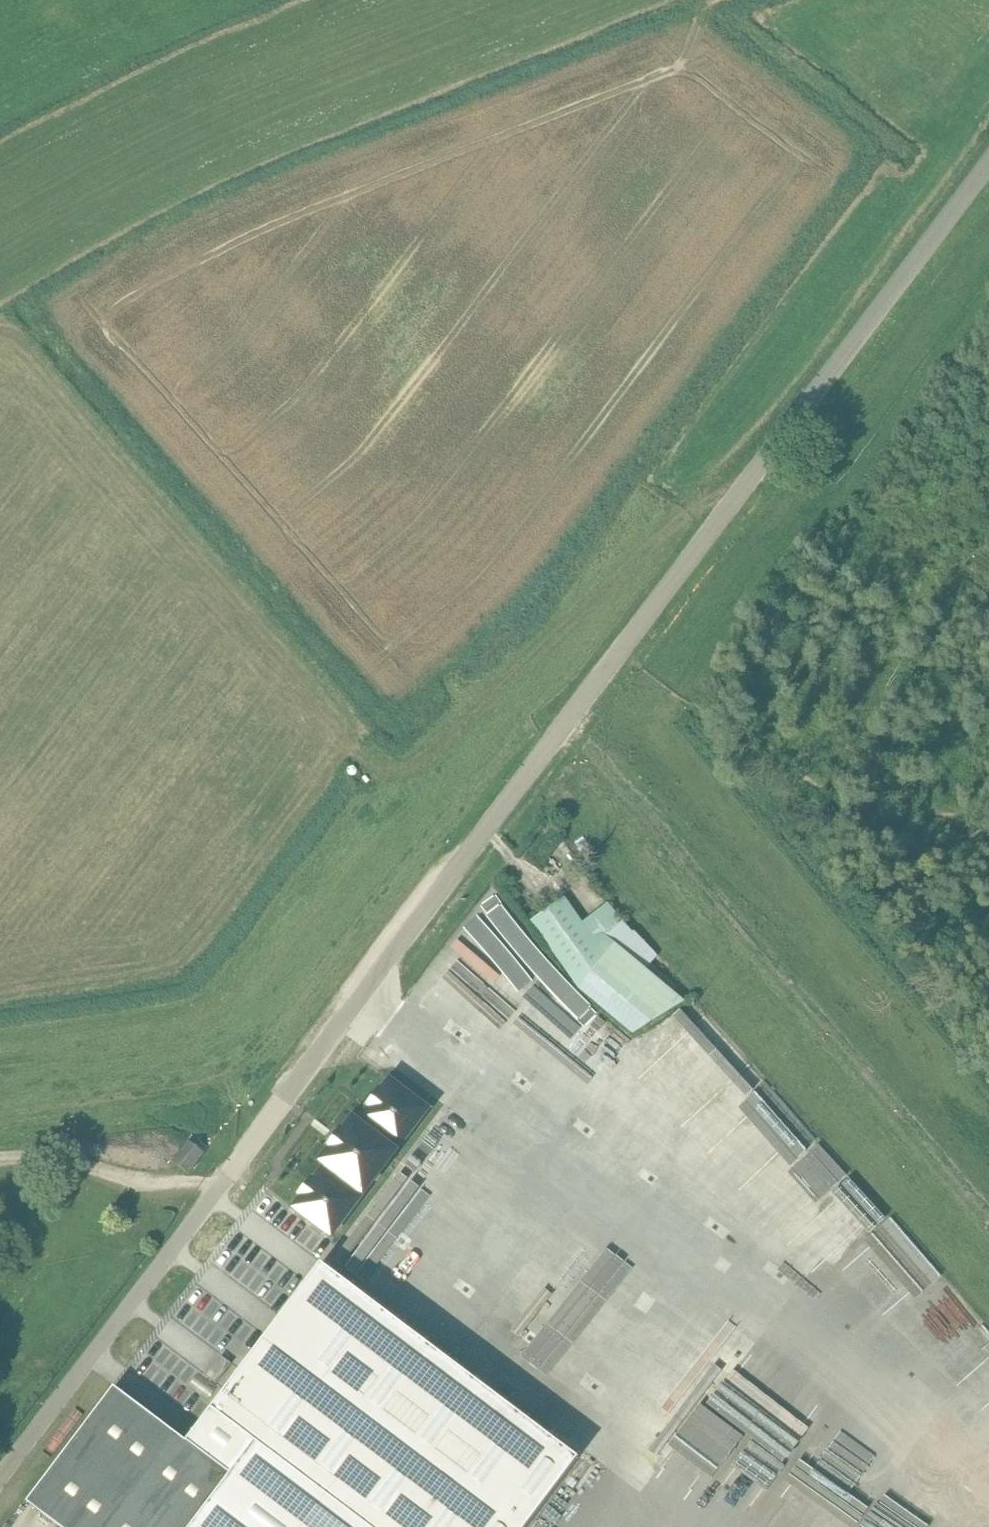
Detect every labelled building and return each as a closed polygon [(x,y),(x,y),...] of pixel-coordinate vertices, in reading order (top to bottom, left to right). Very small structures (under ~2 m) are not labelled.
[(564,897),(531,920),(579,986),(633,1033),(686,1001),(674,991),(679,987),(652,963),(660,956),(622,921),(611,933),(594,936),(564,897)] [(391,1077),(359,1118),(401,1150),(433,1108),(391,1077)] [(332,1149),(322,1162),(365,1193),(396,1151),(354,1120),(344,1132),(343,1134),(342,1132),(332,1146),(333,1147),(332,1149)] [(189,1141),(174,1162),(189,1173),(205,1152),(189,1141)] [(294,1208),(332,1237),(361,1199),(323,1169),(314,1181),(313,1180),(301,1195),(303,1196),(294,1208)] [(287,1310),(187,1442),(115,1387),(28,1502),(61,1526),(527,1526),(579,1458),(322,1264),(287,1310)] [(232,1364),(222,1356),(207,1375),(217,1383),(232,1364)]
